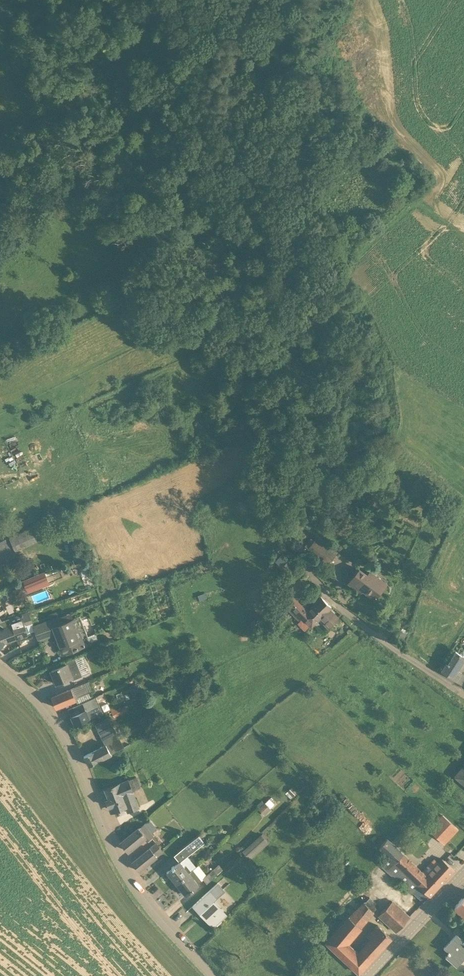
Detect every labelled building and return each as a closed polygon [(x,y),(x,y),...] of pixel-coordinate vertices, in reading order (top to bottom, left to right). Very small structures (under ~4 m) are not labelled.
[(15,552),(8,538),(0,542),(0,573),(21,562),(15,552)] [(328,564),(337,553),(316,538),(308,549),(328,564)] [(284,551),(275,559),(280,564),(289,557),(284,551)] [(288,578),(297,568),(289,560),(280,569),(288,578)] [(367,574),(360,569),(348,584),(357,590),(360,586),(376,598),(387,583),(370,570),(367,574)] [(49,584),(45,572),(44,571),(22,581),(27,593),(49,584)] [(308,611),(286,589),(276,599),(283,606),(284,606),(302,625),(305,622),(310,627),(319,618),(329,628),(339,618),(329,609),(331,607),(322,599),(308,611)] [(15,639),(28,635),(25,626),(32,623),(28,611),(8,618),(11,625),(15,639)] [(53,635),(54,637),(61,655),(86,646),(79,628),(75,617),(73,618),(71,612),(57,618),(57,616),(48,619),(32,625),(38,641),(53,635)] [(11,625),(0,629),(0,647),(3,644),(15,639),(11,625)] [(463,668),(463,656),(456,651),(447,665),(445,664),(441,671),(452,678),(457,671),(461,673),(463,668)] [(56,684),(72,677),(73,680),(80,677),(74,659),(66,662),(66,664),(51,670),(56,684)] [(77,705),(89,699),(87,694),(94,691),(89,681),(71,688),(71,689),(51,697),(56,708),(76,700),(77,705)] [(75,725),(89,719),(102,714),(95,697),(89,699),(77,705),(78,705),(68,709),(75,725)] [(114,729),(112,726),(103,731),(104,734),(100,736),(105,745),(93,751),(83,756),(89,766),(124,747),(114,729)] [(454,776),(463,785),(463,764),(454,776)] [(139,808),(134,792),(133,792),(132,791),(140,788),(136,777),(102,790),(109,807),(113,806),(115,812),(126,807),(128,812),(139,808)] [(293,798),(298,794),(292,788),(288,792),(293,798)] [(270,809),(265,803),(264,804),(258,809),(264,815),(270,809)] [(442,817),(429,830),(443,844),(457,830),(442,817)] [(157,829),(149,820),(144,824),(143,824),(138,828),(120,843),(127,851),(143,838),(146,842),(153,836),(152,833),(157,829)] [(199,835),(183,848),(189,855),(204,842),(199,835)] [(249,858),(255,852),(266,841),(261,835),(249,846),(243,852),(249,858)] [(388,838),(378,849),(386,856),(394,863),(404,853),(388,838)] [(139,871),(156,857),(163,851),(156,843),(132,862),(139,871)] [(404,853),(394,863),(418,887),(429,896),(454,870),(441,858),(431,868),(430,868),(425,873),(404,853)] [(184,866),(180,861),(179,862),(166,872),(175,884),(191,871),(186,865),(184,866)] [(222,869),(218,865),(202,879),(207,884),(222,869)] [(198,883),(201,881),(193,870),(191,871),(175,884),(184,895),(198,884),(198,883)] [(226,914),(214,900),(224,891),(217,884),(193,906),(200,912),(213,926),(226,914)] [(418,887),(413,893),(423,902),(429,896),(418,887)] [(454,907),(463,917),(463,896),(454,907)] [(379,906),(370,897),(364,903),(364,902),(355,910),(348,917),(325,941),(358,973),(391,938),(377,924),(366,935),(369,938),(358,952),(349,944),(362,929),(361,928),(374,912),(373,911),(379,906)] [(396,932),(409,918),(392,902),(378,915),(396,932)] [(463,960),(463,944),(463,943),(463,942),(463,941),(456,934),(443,948),(449,953),(445,957),(457,968),(463,960)] [(313,975),(309,973),(315,966),(307,960),(299,969),(304,973),(302,975),(313,975)]
